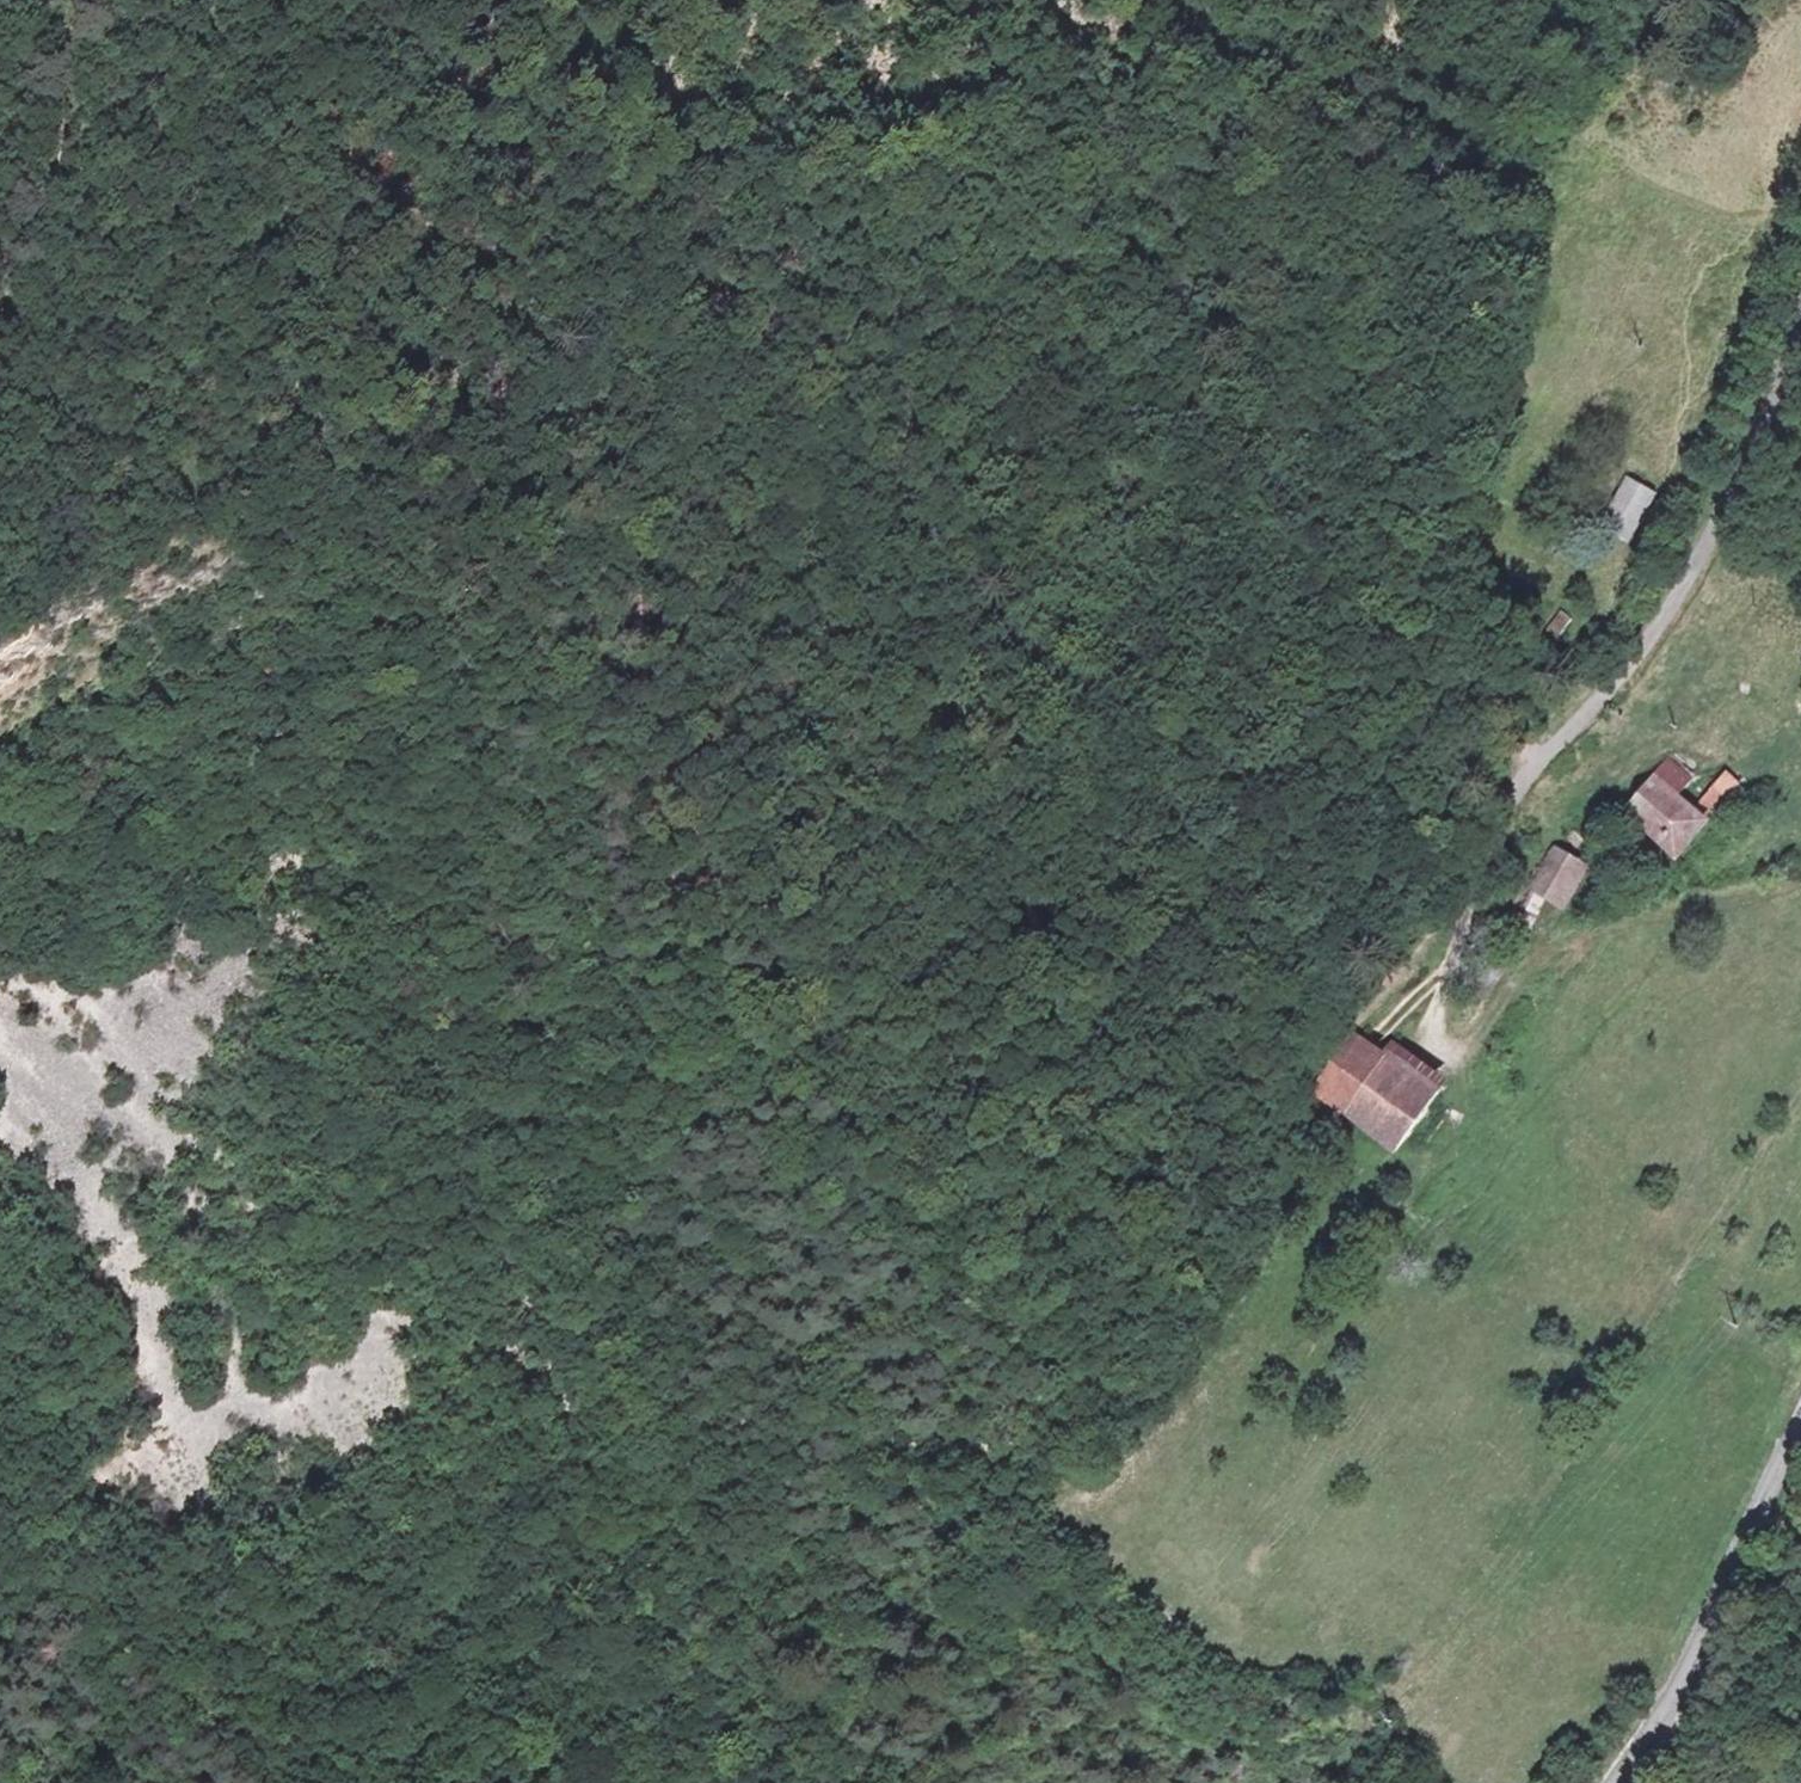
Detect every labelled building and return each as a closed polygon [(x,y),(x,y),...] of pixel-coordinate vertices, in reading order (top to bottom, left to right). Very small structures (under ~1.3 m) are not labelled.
[(1667,495),(1629,476),(1606,522),(1645,541),(1667,495)] [(1674,757),(1631,819),(1694,874),(1731,826),(1750,777),(1730,770),(1707,805),(1698,787),(1674,757)] [(1594,868),(1557,845),(1533,891),(1573,913),(1594,868)] [(1324,1100),(1406,1164),(1443,1133),(1456,1091),(1364,1036),(1324,1100)]
